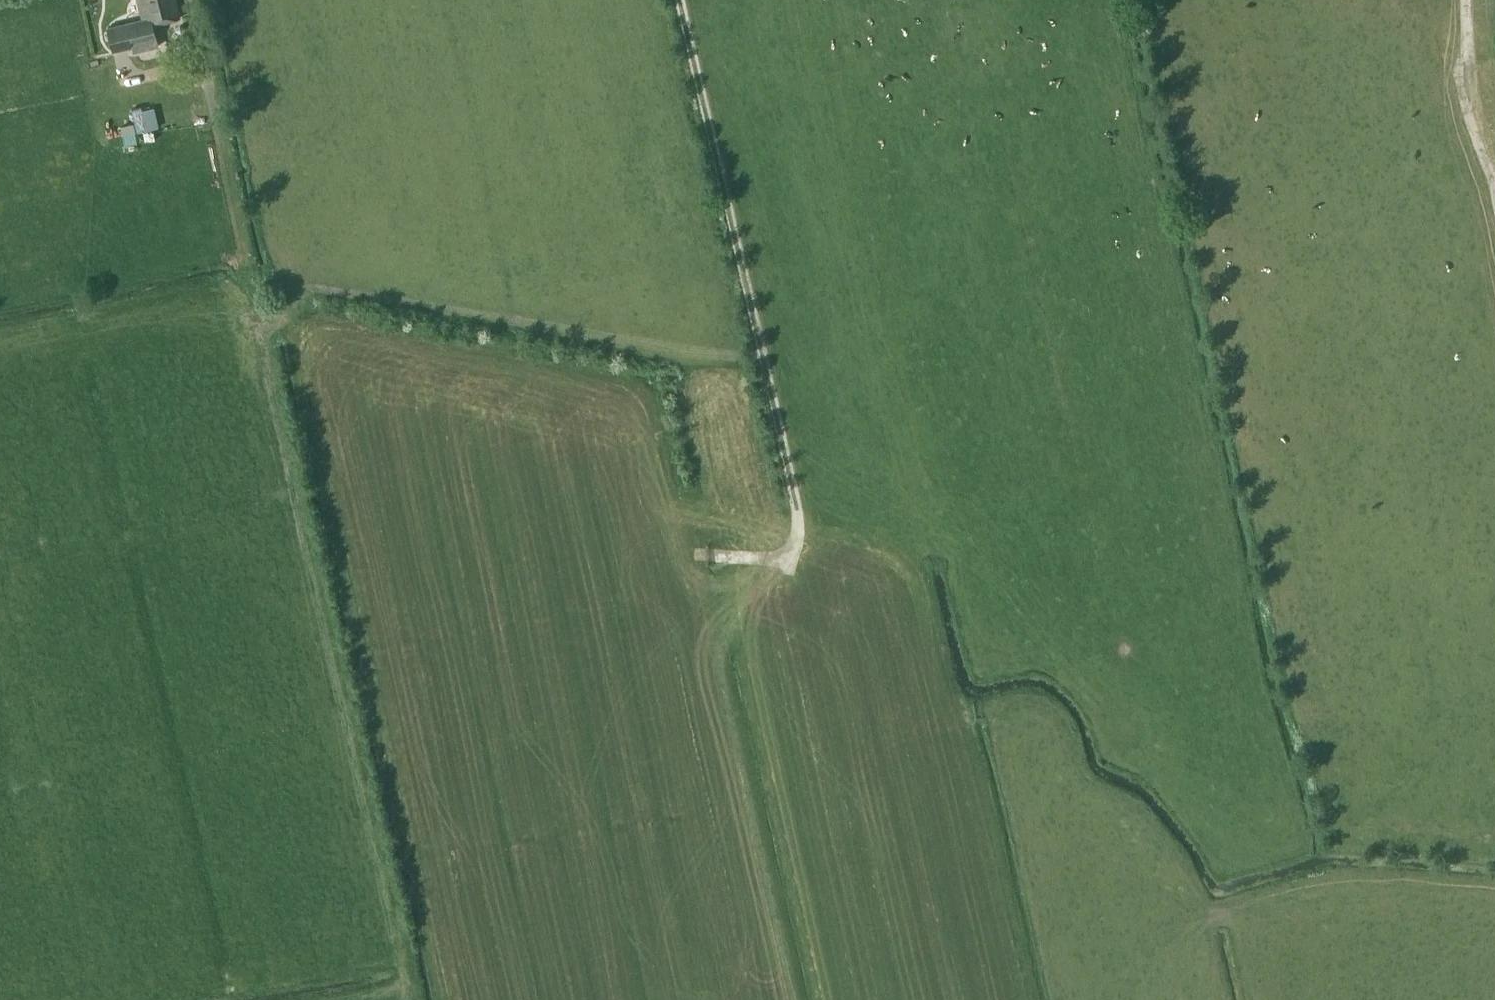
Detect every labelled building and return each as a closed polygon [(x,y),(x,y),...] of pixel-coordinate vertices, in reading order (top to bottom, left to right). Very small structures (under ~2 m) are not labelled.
[(154,23),(180,17),(177,0),(139,0),(144,19),(109,26),(114,51),(133,47),(134,51),(159,45),(154,23)] [(137,130),(159,126),(156,104),(133,107),(137,130)]
